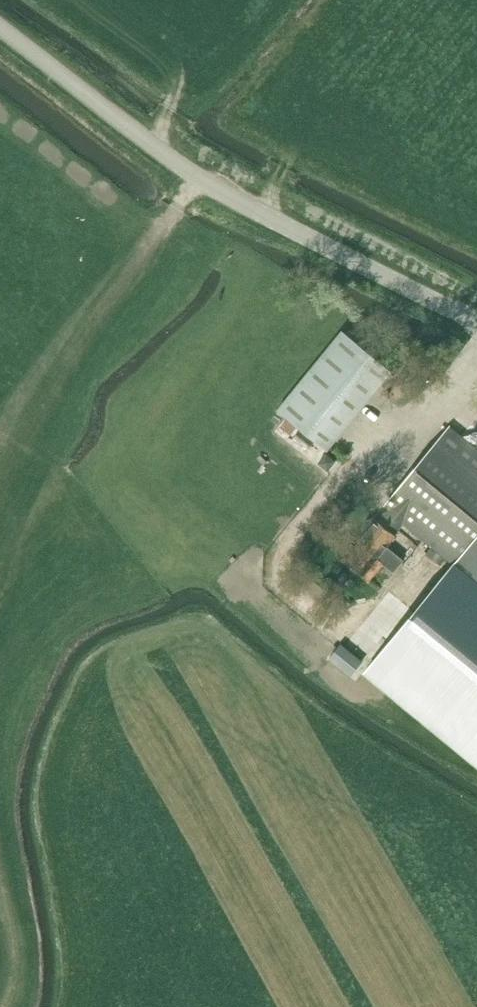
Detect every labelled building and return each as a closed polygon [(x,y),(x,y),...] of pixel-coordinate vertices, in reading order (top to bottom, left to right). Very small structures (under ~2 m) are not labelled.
[(328,450),(392,371),(342,330),(278,409),(328,450)] [(456,425),(390,502),(394,504),(383,516),(382,515),(348,555),(344,561),(368,580),(383,562),(377,558),(396,535),(394,534),(404,521),(442,553),(453,564),(442,577),(476,605),(476,443),(456,425)] [(395,547),(412,557),(422,540),(405,530),(395,547)] [(412,602),(424,587),(402,569),(390,584),(412,602)]
